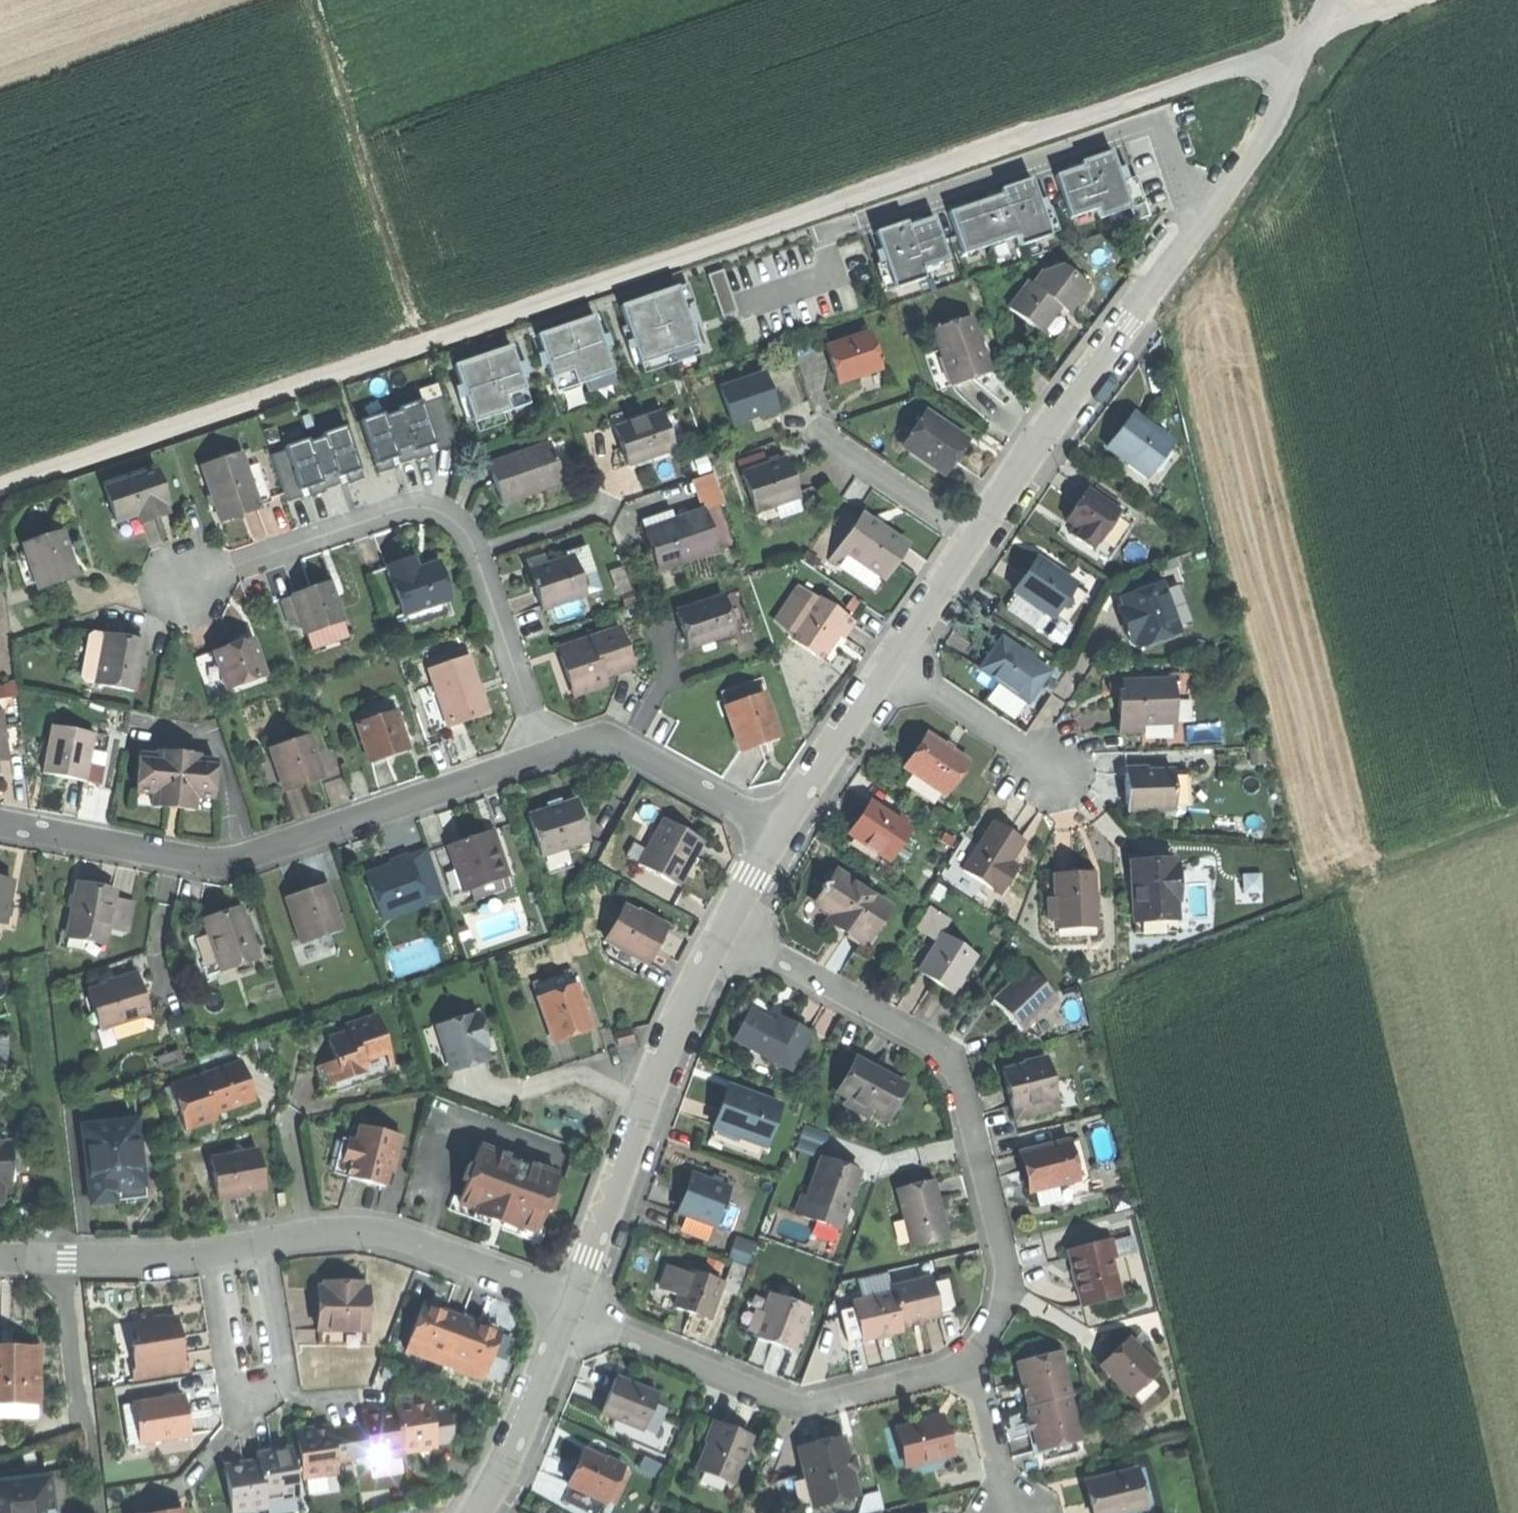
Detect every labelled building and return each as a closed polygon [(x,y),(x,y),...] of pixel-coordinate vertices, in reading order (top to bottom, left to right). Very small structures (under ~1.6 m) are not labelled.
[(1081,163),(1082,167),(1068,172),(1055,176),(1070,218),(1096,209),(1100,219),(1130,209),(1121,182),(1111,152),(1081,163)] [(1067,167),(1068,172),(1082,167),(1081,163),(1072,165),(1067,167)] [(1136,176),(1121,182),(1130,209),(1135,222),(1150,217),(1136,176)] [(1000,190),(1002,195),(988,199),(948,213),(963,255),(1016,237),(1020,246),(1050,236),(1031,179),(1000,190)] [(986,195),(988,199),(1002,195),(1000,190),(993,192),(986,195)] [(912,220),(905,222),(907,227),(922,222),(920,217),(912,220)] [(948,261),(934,218),(922,222),(907,227),(905,222),(875,233),(885,262),(894,288),(894,290),(925,280),(921,270),(948,261)] [(884,291),(894,288),(885,262),(875,265),(884,291)] [(1009,309),(1041,333),(1059,307),(1068,313),(1076,304),(1088,286),(1060,267),(1044,270),(1032,284),(1028,282),(1009,309)] [(708,276),(722,317),(736,313),(722,271),(708,276)] [(687,285),(677,289),(684,307),(694,303),(687,285)] [(677,288),(620,307),(640,365),(697,345),(687,318),(684,307),(677,289),(677,288)] [(594,316),(537,335),(546,360),(557,392),(584,383),(613,373),(594,316)] [(932,330),(952,387),(973,380),(989,374),(970,317),(932,330)] [(826,347),(837,384),(851,379),(880,370),(868,333),(826,347)] [(700,355),(697,345),(640,365),(643,375),(700,355)] [(511,347),(454,367),(474,423),(502,413),(531,403),(519,372),(511,347)] [(613,373),(584,383),(588,393),(616,384),(613,373)] [(721,389),(733,424),(776,409),(772,398),(764,374),(721,389)] [(383,414),(360,422),(378,475),(393,470),(390,461),(393,460),(397,459),(399,465),(415,459),(415,462),(432,456),(429,447),(432,446),(435,445),(438,451),(457,445),(441,398),(423,403),(422,400),(397,409),(399,412),(384,417),(383,414)] [(506,423),(502,413),(474,423),(477,433),(506,423)] [(663,413),(658,415),(670,451),(675,449),(663,413)] [(902,446),(943,474),(954,458),(966,441),(925,413),(902,446)] [(1176,442),(1136,413),(1123,431),(1110,448),(1123,458),(1127,452),(1154,472),(1176,442)] [(621,451),(626,465),(670,451),(658,415),(614,429),(621,451)] [(286,452),(270,457),(286,503),(302,498),(300,492),(303,491),(307,489),(310,498),(326,492),(325,489),(340,485),(338,479),(341,478),(344,476),(347,485),(363,479),(345,427),(322,435),(323,438),(309,443),(307,439),(284,447),(286,452)] [(496,487),(503,505),(563,484),(549,443),(488,464),(496,487)] [(764,451),(742,458),(745,468),(768,461),(764,451)] [(1150,478),(1154,472),(1127,452),(1123,458),(1150,478)] [(241,453),(202,466),(221,523),(239,516),(260,510),(259,507),(246,467),(241,453)] [(742,475),(754,512),(798,497),(793,480),(786,460),(742,475)] [(258,463),(246,467),(259,507),(271,503),(258,463)] [(156,468),(103,486),(115,522),(136,515),(157,508),(167,504),(156,468)] [(1080,504),(1069,521),(1085,531),(1079,540),(1094,550),(1099,542),(1103,545),(1124,513),(1090,490),(1080,504)] [(171,514),(167,504),(157,508),(160,517),(171,514)] [(160,517),(157,508),(136,515),(139,524),(148,521),(160,517)] [(265,509),(245,516),(253,540),(273,533),(265,509)] [(651,552),(658,571),(718,551),(704,510),(674,520),(676,524),(645,534),(651,552)] [(642,526),(645,534),(676,524),(674,520),(672,512),(643,521),(642,526)] [(828,563),(868,590),(876,579),(881,582),(895,562),(890,559),(902,542),(881,528),(861,515),(828,563)] [(38,580),(41,588),(78,576),(72,555),(64,533),(27,545),(29,551),(38,580)] [(906,545),(902,542),(890,559),(895,562),(906,545)] [(567,554),(568,559),(573,557),(587,552),(585,548),(567,554)] [(26,584),(38,580),(29,551),(21,554),(25,566),(21,567),(26,584)] [(587,552),(573,557),(586,595),(599,591),(587,552)] [(526,562),(529,572),(547,566),(544,556),(526,562)] [(537,593),(542,609),(586,595),(573,557),(568,559),(547,566),(529,572),(537,593)] [(1017,592),(1056,619),(1079,586),(1041,558),(1027,577),(1017,592)] [(387,567),(403,615),(416,611),(443,602),(449,600),(444,582),(438,564),(418,571),(414,559),(387,567)] [(310,590),(292,596),(293,598),(301,621),(305,634),(343,622),(330,583),(310,590)] [(1140,636),(1144,647),(1183,634),(1166,583),(1127,597),(1130,607),(1140,636)] [(737,592),(723,597),(735,633),(749,628),(737,592)] [(683,633),(688,648),(735,633),(723,597),(676,612),(683,633)] [(787,637),(820,659),(830,645),(836,636),(842,640),(853,624),(814,597),(787,637)] [(291,625),(301,621),(293,598),(283,602),(291,625)] [(447,615),(443,602),(416,611),(420,624),(447,615)] [(234,641),(249,634),(236,607),(221,615),(234,641)] [(1134,639),(1140,636),(1130,607),(1124,609),(1129,624),(1134,639)] [(348,636),(343,622),(305,634),(310,649),(348,636)] [(567,678),(573,697),(606,686),(603,678),(632,669),(619,629),(587,640),(590,649),(561,658),(567,678)] [(88,686),(100,688),(109,637),(97,635),(88,686)] [(100,688),(138,694),(147,643),(127,640),(109,637),(100,688)] [(558,649),(561,658),(590,649),(587,640),(558,649)] [(994,656),(985,669),(1031,702),(1052,673),(1005,640),(994,656)] [(239,647),(225,651),(237,686),(266,676),(254,642),(239,647)] [(225,651),(215,655),(227,689),(237,686),(225,651)] [(215,655),(195,661),(209,701),(229,695),(227,689),(215,655)] [(469,657),(429,671),(448,727),(488,714),(478,684),(469,657)] [(720,692),(725,706),(763,694),(758,679),(720,692)] [(1122,716),(1123,734),(1145,734),(1144,725),(1179,724),(1178,709),(1173,709),(1172,680),(1127,682),(1128,698),(1121,698),(1122,716)] [(725,706),(740,751),(755,746),(765,743),(763,738),(776,733),(763,694),(725,706)] [(357,724),(370,764),(388,758),(409,751),(395,711),(357,724)] [(0,714),(0,759),(10,758),(5,713),(0,714)] [(97,734),(56,726),(47,775),(66,779),(88,783),(97,734)] [(778,738),(776,733),(763,738),(765,743),(778,738)] [(113,737),(97,734),(88,783),(104,786),(113,737)] [(270,749),(284,792),(303,786),(322,780),(308,737),(270,749)] [(913,770),(951,796),(973,762),(936,737),(924,754),(913,770)] [(159,752),(159,757),(202,760),(203,755),(159,752)] [(159,757),(142,756),(139,794),(142,794),(159,795),(158,808),(158,811),(167,812),(175,812),(182,813),(196,814),(197,811),(197,798),(213,800),(216,800),(219,762),(202,760),(159,757)] [(1131,789),(1131,810),(1179,810),(1179,773),(1149,773),(1131,774),(1131,789)] [(141,807),(158,808),(159,795),(142,794),(141,807)] [(212,812),(213,800),(197,798),(197,811),(212,812)] [(562,807),(550,810),(552,816),(581,808),(579,802),(562,807)] [(856,836),(894,861),(916,829),(877,803),(866,821),(856,836)] [(550,810),(532,816),(544,856),(570,848),(591,842),(581,808),(552,816),(550,810)] [(666,819),(639,864),(674,885),(683,868),(690,857),(695,860),(705,843),(666,819)] [(965,870),(1004,895),(1022,866),(1013,861),(1026,840),(1010,831),(996,822),(965,870)] [(495,832),(489,834),(498,859),(503,857),(495,832)] [(468,841),(448,847),(464,893),(475,890),(504,880),(510,878),(503,857),(498,859),(489,834),(468,841)] [(576,868),(570,848),(544,856),(550,876),(576,868)] [(429,851),(411,857),(428,906),(446,900),(429,851)] [(370,883),(383,921),(428,906),(411,857),(392,863),(396,874),(370,883)] [(1149,859),(1133,860),(1135,918),(1177,917),(1177,900),(1180,900),(1179,864),(1174,864),(1174,858),(1149,859)] [(366,872),(370,883),(396,874),(392,863),(380,867),(366,872)] [(892,910),(837,874),(831,883),(823,885),(825,892),(817,904),(830,912),(833,924),(842,920),(842,931),(848,935),(865,946),(869,938),(872,940),(892,910)] [(1060,899),(1061,922),(1099,921),(1097,875),(1076,875),(1059,875),(1060,899)] [(8,922),(14,881),(0,878),(0,920),(8,922)] [(508,889),(504,880),(475,890),(478,899),(508,889)] [(81,885),(72,933),(109,940),(111,929),(117,899),(118,892),(99,888),(81,885)] [(289,899),(304,944),(343,932),(338,916),(332,898),(328,886),(306,893),(289,899)] [(341,895),(332,898),(338,916),(347,913),(341,895)] [(136,903),(117,899),(111,929),(130,933),(136,903)] [(1051,921),(1061,922),(1060,899),(1051,899),(1051,921)] [(644,964),(646,965),(656,948),(668,929),(628,905),(606,942),(610,944),(644,964)] [(917,930),(937,943),(942,935),(949,924),(929,911),(917,930)] [(210,931),(222,971),(260,960),(246,914),(225,921),(208,926),(210,931)] [(1178,930),(1177,917),(1135,918),(1135,932),(1178,930)] [(204,977),(222,971),(210,931),(192,937),(204,977)] [(860,946),(865,946),(848,935),(848,939),(854,943),(860,946)] [(935,979),(953,990),(975,957),(942,935),(937,943),(920,969),(935,979)] [(637,976),(644,964),(610,944),(605,951),(603,955),(608,959),(637,976)] [(1012,1015),(1026,1030),(1060,999),(1031,968),(997,999),(1012,1015)] [(535,982),(541,999),(580,986),(574,969),(535,982)] [(97,995),(107,1027),(155,1013),(150,995),(144,975),(95,989),(97,995)] [(541,999),(556,1041),(574,1035),(594,1028),(580,986),(541,999)] [(98,1030),(107,1027),(97,995),(89,998),(98,1030)] [(736,1039),(793,1069),(813,1032),(783,1016),(779,1023),(752,1009),(744,1024),(736,1039)] [(440,1027),(454,1075),(474,1069),(491,1064),(483,1036),(487,1035),(481,1014),(440,1027)] [(325,1079),(327,1085),(367,1072),(365,1066),(371,1057),(390,1051),(380,1017),(361,1023),(355,1035),(333,1041),(339,1063),(322,1068),(325,1079)] [(0,1036),(0,1066),(10,1066),(10,1036),(0,1036)] [(622,1053),(624,1063),(640,1060),(639,1050),(622,1053)] [(398,1076),(390,1051),(371,1057),(365,1066),(367,1072),(327,1085),(330,1097),(398,1076)] [(180,1053),(160,1060),(165,1072),(184,1066),(180,1053)] [(859,1057),(840,1092),(885,1117),(904,1081),(880,1069),(859,1057)] [(1050,1061),(1006,1072),(1011,1093),(1015,1109),(1059,1098),(1050,1061)] [(205,1078),(217,1115),(241,1107),(240,1104),(246,1102),(256,1099),(245,1065),(205,1078)] [(209,1118),(217,1115),(205,1078),(181,1086),(189,1111),(182,1113),(188,1132),(211,1124),(209,1118)] [(174,1088),(182,1113),(189,1111),(181,1086),(174,1088)] [(716,1128),(767,1146),(781,1107),(731,1088),(722,1111),(716,1128)] [(1062,1110),(1059,1098),(1015,1109),(1018,1121),(1062,1110)] [(219,1122),(217,1115),(209,1118),(211,1124),(219,1122)] [(140,1123),(86,1129),(94,1205),(108,1204),(121,1202),(120,1192),(147,1189),(140,1123)] [(360,1183),(385,1191),(400,1139),(360,1127),(356,1143),(350,1141),(343,1163),(350,1165),(346,1179),(360,1183)] [(804,1127),(799,1150),(825,1155),(830,1133),(804,1127)] [(762,1159),(767,1146),(716,1128),(712,1140),(762,1159)] [(332,1175),(346,1179),(350,1165),(343,1163),(350,1141),(338,1138),(332,1160),(336,1162),(332,1175)] [(1083,1138),(1073,1140),(1082,1180),(1038,1191),(1042,1206),(1096,1194),(1083,1138)] [(1033,1170),(1038,1191),(1082,1180),(1073,1140),(1029,1151),(1033,1170)] [(0,1145),(0,1201),(4,1201),(4,1197),(18,1197),(19,1162),(10,1161),(10,1145),(0,1145)] [(557,1177),(481,1149),(474,1170),(468,1168),(461,1185),(467,1187),(459,1207),(476,1213),(473,1219),(489,1225),(491,1220),(504,1225),(502,1230),(516,1235),(519,1228),(537,1235),(544,1215),(549,1217),(556,1199),(550,1197),(557,1177)] [(263,1154),(214,1161),(220,1203),(241,1200),(241,1195),(251,1193),(268,1191),(263,1154)] [(805,1195),(798,1215),(822,1223),(826,1211),(846,1217),(862,1170),(847,1166),(824,1158),(811,1197),(805,1195)] [(678,1210),(683,1212),(699,1174),(693,1171),(685,1192),(678,1210)] [(683,1212),(718,1226),(733,1187),(699,1174),(683,1212)] [(914,1248),(950,1240),(943,1209),(936,1182),(900,1191),(908,1223),(913,1243),(914,1248)] [(842,1230),(846,1217),(826,1211),(822,1223),(842,1230)] [(902,1246),(913,1243),(908,1223),(897,1225),(902,1246)] [(1134,1237),(1108,1243),(1112,1260),(1138,1254),(1134,1237)] [(1075,1274),(1083,1306),(1121,1297),(1112,1260),(1108,1243),(1070,1252),(1075,1274)] [(737,1262),(726,1291),(740,1296),(751,1268),(737,1262)] [(659,1299),(677,1306),(690,1273),(672,1266),(659,1299)] [(690,1273),(677,1306),(693,1312),(712,1319),(726,1283),(691,1270),(690,1273)] [(863,1283),(867,1300),(893,1294),(889,1276),(863,1283)] [(895,1288),(896,1293),(903,1324),(943,1315),(939,1296),(935,1278),(895,1288)] [(327,1287),(322,1287),(323,1329),(371,1328),(371,1286),(367,1286),(327,1287)] [(867,1300),(856,1303),(866,1342),(883,1338),(905,1333),(903,1324),(896,1293),(893,1294),(867,1300)] [(775,1343),(795,1350),(811,1307),(774,1294),(767,1313),(760,1333),(758,1337),(775,1343)] [(448,1312),(425,1304),(413,1341),(427,1345),(424,1354),(450,1363),(466,1318),(448,1312)] [(450,1306),(448,1312),(466,1318),(468,1312),(457,1308),(450,1306)] [(752,1330),(760,1333),(767,1313),(759,1310),(752,1330)] [(477,1315),(468,1312),(466,1318),(482,1323),(484,1317),(477,1315)] [(136,1358),(140,1384),(191,1376),(187,1347),(183,1320),(170,1322),(169,1315),(157,1316),(157,1314),(136,1317),(137,1325),(140,1345),(135,1346),(136,1358)] [(482,1323),(466,1318),(450,1363),(476,1372),(479,1365),(490,1368),(503,1331),(482,1323)] [(123,1360),(136,1358),(135,1346),(140,1345),(137,1325),(119,1328),(123,1360)] [(372,1343),(371,1328),(323,1329),(323,1344),(372,1343)] [(1114,1354),(1102,1366),(1132,1396),(1159,1370),(1129,1340),(1114,1354)] [(0,1348),(0,1402),(27,1402),(38,1402),(38,1348),(9,1348),(0,1348)] [(1025,1389),(1029,1407),(1071,1397),(1070,1392),(1062,1353),(1020,1362),(1025,1389)] [(613,1397),(606,1414),(647,1431),(661,1396),(620,1379),(613,1397)] [(137,1402),(143,1442),(191,1434),(188,1415),(185,1394),(137,1402)] [(1081,1439),(1071,1397),(1029,1407),(1034,1431),(1038,1449),(1081,1439)] [(433,1400),(399,1406),(407,1451),(425,1448),(441,1446),(440,1442),(435,1413),(433,1400)] [(27,1402),(0,1402),(0,1413),(27,1413),(27,1402)] [(366,1411),(369,1424),(374,1457),(375,1460),(407,1455),(407,1451),(399,1406),(383,1408),(366,1411)] [(452,1410),(435,1413),(440,1442),(457,1439),(452,1410)] [(905,1430),(914,1466),(955,1456),(947,1420),(923,1426),(905,1430)] [(369,1424),(350,1427),(356,1460),(374,1457),(369,1424)] [(704,1464),(739,1478),(754,1438),(736,1430),(719,1424),(704,1464)] [(298,1431),(302,1452),(304,1467),(306,1478),(341,1472),(339,1463),(334,1430),(333,1426),(315,1429),(298,1431)] [(350,1427),(334,1430),(339,1463),(356,1460),(350,1427)] [(811,1476),(818,1506),(860,1496),(854,1472),(850,1455),(847,1440),(824,1446),(805,1450),(811,1476)] [(260,1454),(261,1461),(268,1499),(301,1494),(297,1468),(295,1453),(294,1449),(272,1452),(260,1454)] [(580,1468),(572,1485),(610,1502),(627,1467),(589,1449),(580,1468)] [(302,1452),(295,1453),(297,1468),(304,1467),(302,1452)] [(858,1453),(850,1455),(854,1472),(862,1470),(858,1453)] [(958,1467),(955,1456),(914,1466),(917,1478),(958,1467)] [(243,1464),(228,1466),(236,1512),(269,1507),(268,1499),(261,1461),(243,1464)] [(702,1469),(706,1471),(737,1483),(739,1478),(704,1464),(702,1469)] [(737,1483),(706,1471),(702,1482),(735,1495),(740,1484),(737,1483)] [(1097,1512),(1129,1512),(1149,1508),(1139,1471),(1090,1483),(1095,1502),(1097,1512)] [(788,1512),(818,1506),(811,1476),(781,1483),(788,1512)] [(48,1509),(54,1508),(52,1478),(0,1481),(0,1512),(48,1512),(48,1509)] [(867,1512),(886,1508),(881,1490),(862,1494),(867,1512)]
